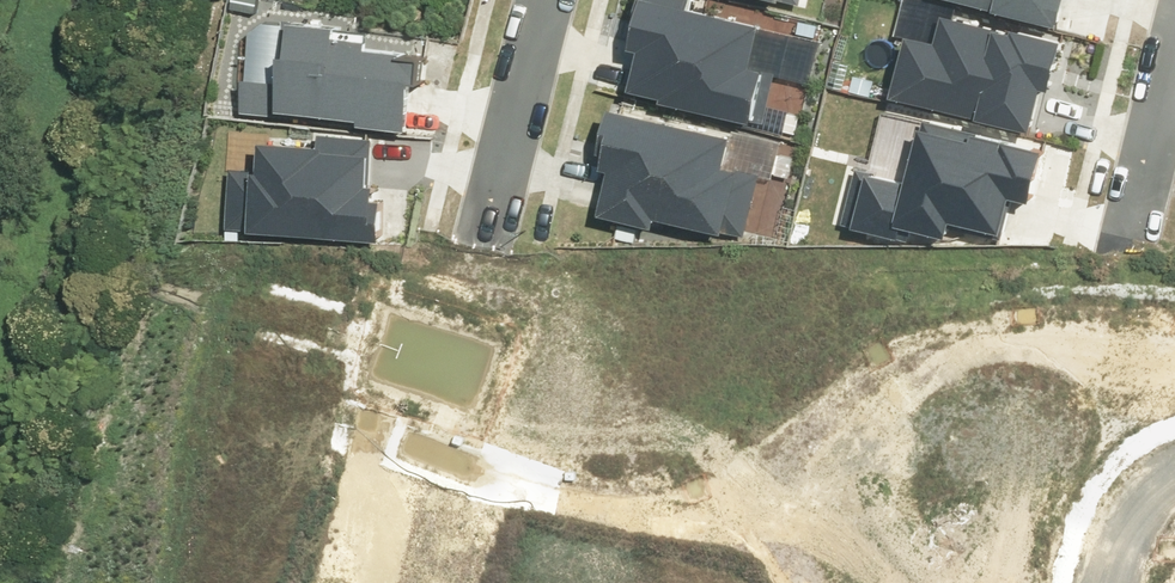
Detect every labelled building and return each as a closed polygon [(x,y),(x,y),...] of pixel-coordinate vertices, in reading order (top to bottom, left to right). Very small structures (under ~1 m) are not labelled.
[(762,125),(774,72),(751,66),(760,25),(689,9),(691,0),(634,0),(630,17),(632,17),(624,52),(633,54),(624,93),(657,101),(657,104),(747,124),(747,122),(762,125)] [(1054,29),(1061,0),(930,0),(1054,29)] [(972,121),(1027,134),(1037,91),(1045,93),(1057,44),(1010,32),(1009,36),(998,34),(999,32),(939,18),(933,45),(903,38),(888,98),(972,118),(972,121)] [(352,128),(404,133),(408,85),(423,86),(426,57),(360,52),(362,37),(338,35),(338,30),(286,26),(282,62),(275,61),(273,84),(239,81),(236,116),(280,120),(280,117),(353,123),(352,128)] [(719,233),(743,238),(758,176),(734,171),(734,173),(719,170),(727,139),(604,110),(594,155),(599,157),(595,172),(604,174),(594,217),(649,230),(651,220),(718,236),(719,233)] [(945,227),(999,240),(1009,200),(1027,204),(1040,153),(975,137),(975,135),(922,122),(920,132),(915,131),(902,183),(874,177),(875,174),(854,169),(840,225),(850,227),(849,229),(905,243),(908,231),(941,239),(945,227)] [(246,233),(381,240),(383,202),(371,201),(371,188),(370,188),(372,138),(316,135),(315,151),(257,148),(256,173),(229,171),(226,228),(246,229),(246,233)]
